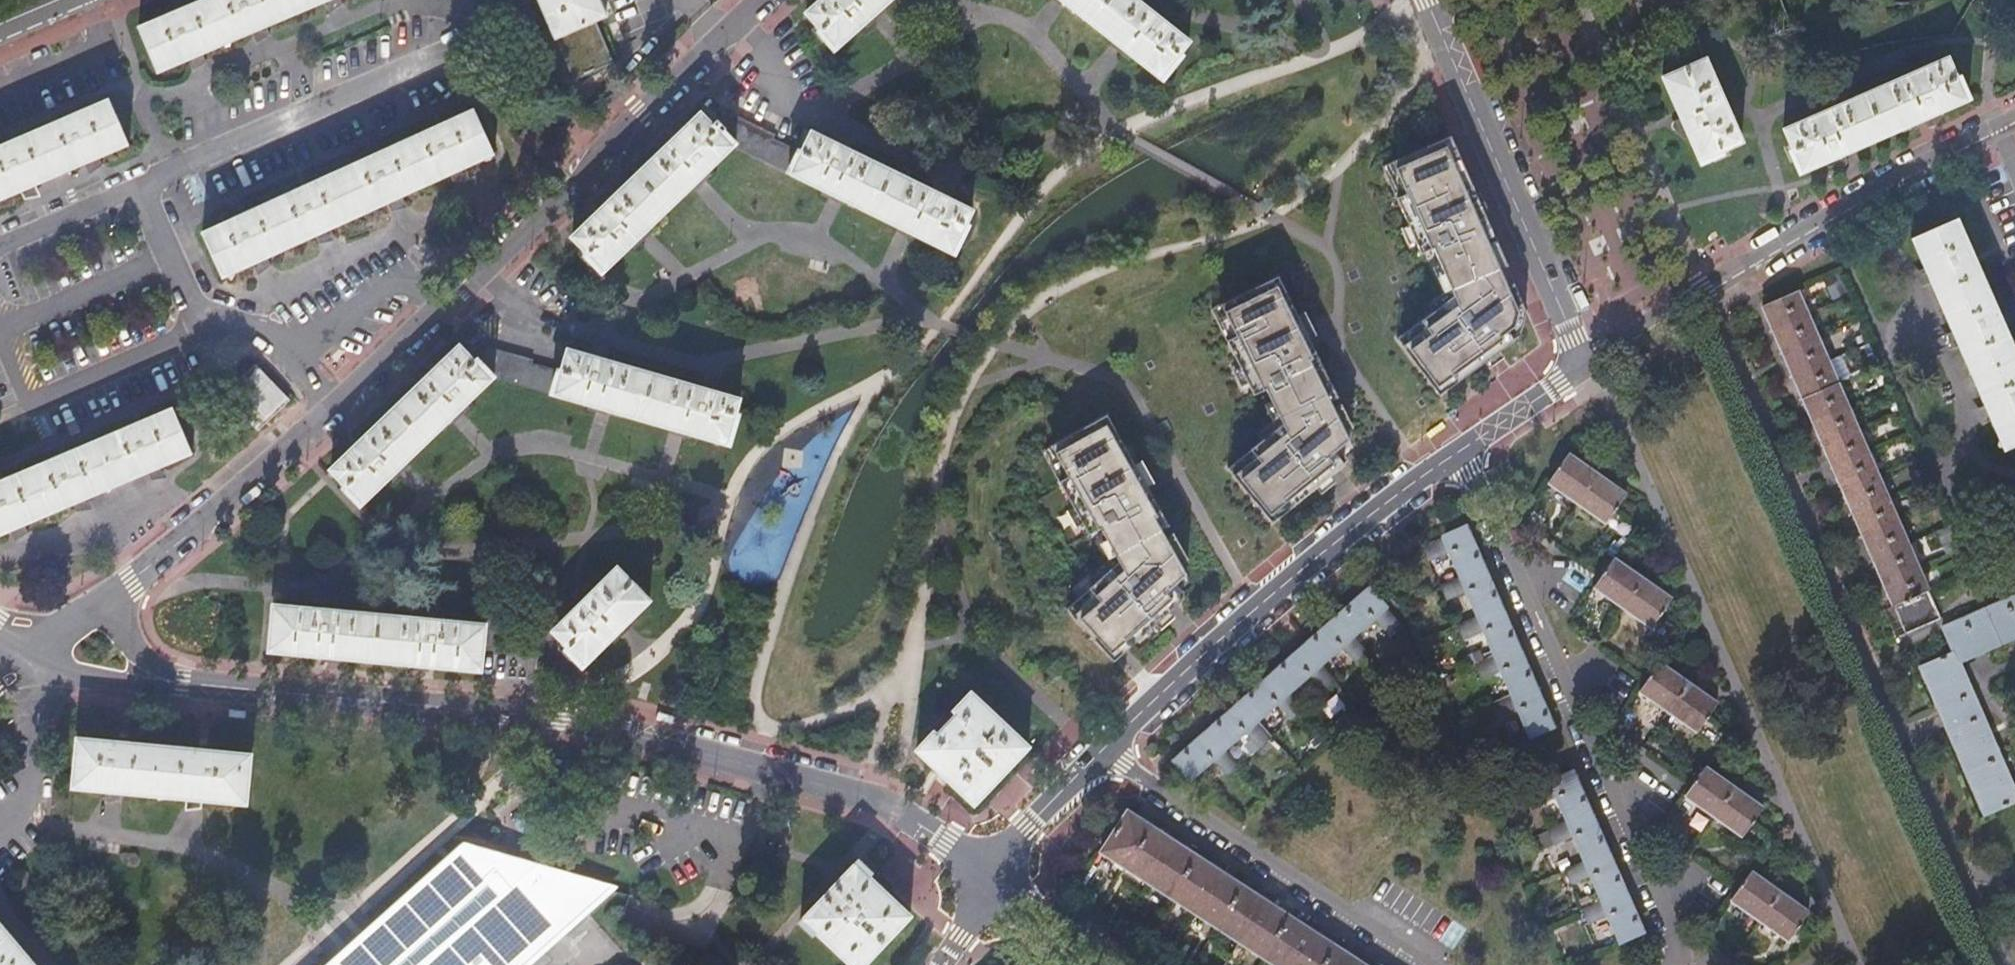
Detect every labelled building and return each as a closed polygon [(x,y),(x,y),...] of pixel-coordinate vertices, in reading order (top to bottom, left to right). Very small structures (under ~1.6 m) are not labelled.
[(137,30),(155,73),(185,61),(188,67),(196,66),(205,65),(201,55),(250,35),(252,39),(261,37),(270,36),(266,28),(323,3),(325,9),(333,8),(342,6),(339,0),(207,0),(137,30)] [(595,24),(606,20),(598,0),(532,0),(533,1),(536,10),(542,7),(555,40),(595,24)] [(872,18),(875,20),(885,10),(883,8),(892,0),(823,0),(808,14),(823,30),(821,32),(837,48),(872,18)] [(1115,43),(1112,46),(1122,54),(1125,51),(1159,79),(1161,77),(1164,79),(1182,57),(1179,53),(1188,43),(1134,0),(1057,0),(1115,43)] [(595,24),(555,40),(572,82),(612,66),(595,24)] [(1721,155),(1720,151),(1739,143),(1703,60),(1660,78),(1680,122),(1672,131),(1680,141),(1687,138),(1698,164),(1721,155)] [(1968,101),(1957,78),(1954,80),(1946,60),(1784,130),(1791,150),(1788,152),(1797,174),(1827,162),(1826,167),(1841,167),(1842,155),(1925,120),(1933,125),(1943,117),(1941,112),(1968,101)] [(82,168),(84,171),(92,170),(101,169),(97,161),(126,148),(107,103),(0,148),(0,202),(18,194),(22,202),(28,197),(36,192),(34,188),(82,168)] [(409,196),(451,178),(454,182),(462,180),(471,178),(467,171),(496,157),(476,112),(204,234),(224,279),(253,266),(257,273),(265,268),(272,264),(269,258),(317,237),(321,244),(330,239),(338,233),(337,229),(394,203),(397,207),(405,205),(413,203),(409,196)] [(702,178),(736,146),(702,113),(573,237),(589,253),(586,255),(602,272),(637,239),(639,241),(649,232),(647,229),(692,187),(694,190),(704,181),(702,178)] [(790,170),(798,148),(754,132),(745,154),(790,170)] [(971,211),(812,133),(795,176),(830,193),(844,200),(900,227),(898,229),(911,237),(912,233),(939,247),(942,246),(952,251),(954,249),(956,251),(970,225),(966,223),(971,211)] [(1451,136),(1383,166),(1390,184),(1400,179),(1407,194),(1397,198),(1409,225),(1416,243),(1421,254),(1433,248),(1440,264),(1454,297),(1433,312),(1421,321),(1426,328),(1403,346),(1439,395),(1485,362),(1491,358),(1498,352),(1499,351),(1514,340),(1512,337),(1508,332),(1515,327),(1519,312),(1507,286),(1500,269),(1507,266),(1451,136)] [(1400,179),(1390,184),(1397,198),(1407,194),(1400,179)] [(1990,422),(2002,450),(2014,445),(2014,360),(1957,219),(1910,238),(1923,269),(1917,272),(1923,287),(1930,284),(1950,333),(1943,335),(1949,350),(1958,347),(1982,407),(1976,409),(1983,425),(1990,422)] [(1416,243),(1409,225),(1401,229),(1409,246),(1416,243)] [(1454,297),(1440,264),(1433,267),(1444,294),(1429,305),(1433,312),(1454,297)] [(1227,341),(1240,368),(1248,384),(1253,396),(1265,390),(1271,402),(1282,424),(1262,441),(1250,450),(1256,457),(1233,476),(1272,523),(1316,488),(1321,484),(1329,477),(1330,477),(1344,465),(1334,453),(1349,440),(1345,432),(1334,408),(1330,401),(1337,398),(1308,339),(1308,337),(1303,328),(1297,316),(1278,277),(1221,305),(1236,336),(1227,341)] [(1514,283),(1507,286),(1519,312),(1515,327),(1508,332),(1512,337),(1521,331),(1526,311),(1514,283)] [(1797,290),(1761,305),(1904,636),(1939,621),(1797,290)] [(1211,310),(1227,341),(1236,336),(1221,305),(1211,310)] [(1304,312),(1297,316),(1303,328),(1308,337),(1308,339),(1316,336),(1304,312)] [(1426,328),(1421,321),(1397,338),(1403,346),(1426,328)] [(495,376),(474,361),(461,346),(332,470),(347,485),(345,487),(361,503),(396,470),(399,472),(407,464),(404,462),(450,418),(453,421),(462,412),(459,409),(495,376)] [(568,350),(554,395),(594,406),(612,412),(672,428),(672,431),(684,435),(685,432),(725,445),(728,440),(731,441),(738,417),(734,415),(738,400),(568,350)] [(1491,358),(1485,362),(1490,368),(1504,358),(1499,351),(1498,352),(1491,358)] [(258,366),(226,396),(257,431),(290,401),(258,366)] [(1248,384),(1240,368),(1232,371),(1240,387),(1248,384)] [(1282,424),(1271,402),(1264,405),(1272,422),(1257,434),(1262,441),(1282,424)] [(1341,405),(1334,408),(1345,432),(1352,428),(1341,405)] [(0,484),(0,538),(11,534),(13,541),(20,536),(27,531),(25,527),(74,507),(77,513),(85,508),(91,504),(89,499),(148,474),(152,481),(158,477),(164,473),(162,468),(192,454),(173,410),(0,484)] [(1106,415),(1051,446),(1068,477),(1059,482),(1073,508),(1082,524),(1088,535),(1100,529),(1106,540),(1119,562),(1099,580),(1067,609),(1114,662),(1156,623),(1161,619),(1168,613),(1169,612),(1183,600),(1172,588),(1187,575),(1180,564),(1166,538),(1162,530),(1169,526),(1147,488),(1146,486),(1142,478),(1134,465),(1106,415)] [(1051,446),(1042,451),(1059,482),(1068,477),(1051,446)] [(1256,457),(1250,450),(1227,469),(1233,476),(1256,457)] [(1575,504),(1595,476),(1583,468),(1566,456),(1560,465),(1558,463),(1552,472),(1553,473),(1546,483),(1575,504)] [(1141,461),(1134,465),(1142,478),(1146,486),(1147,488),(1154,484),(1141,461)] [(1595,476),(1575,504),(1604,525),(1611,515),(1613,516),(1619,508),(1617,506),(1623,497),(1607,485),(1595,476)] [(1321,484),(1316,488),(1321,494),(1335,483),(1330,477),(1329,477),(1321,484)] [(1082,524),(1073,508),(1066,512),(1075,528),(1082,524)] [(1459,577),(1481,567),(1463,526),(1441,537),(1441,538),(1421,548),(1427,561),(1448,552),(1459,577)] [(1173,534),(1166,538),(1180,564),(1187,560),(1173,534)] [(1094,574),(1099,580),(1119,562),(1106,540),(1099,544),(1109,561),(1094,574)] [(1619,608),(1641,579),(1630,572),(1614,560),(1606,570),(1603,568),(1598,574),(1600,576),(1592,588),(1619,608)] [(613,632),(617,635),(627,625),(623,622),(647,599),(614,567),(551,632),(562,641),(556,647),(568,660),(572,657),(581,665),(613,632)] [(1476,616),(1499,607),(1481,567),(1459,577),(1438,586),(1444,599),(1465,590),(1476,616)] [(1641,579),(1619,608),(1649,630),(1658,618),(1660,620),(1665,613),(1662,611),(1670,601),(1653,588),(1641,579)] [(1335,618),(1352,636),(1370,619),(1385,636),(1398,626),(1384,609),(1383,607),(1368,589),(1335,618)] [(1938,710),(1971,696),(1965,681),(1956,679),(1954,673),(1959,668),(1956,662),(1969,657),(1969,649),(1977,646),(1983,651),(2011,639),(2011,631),(2014,629),(2014,596),(1942,628),(1952,652),(1919,666),(1938,710)] [(270,652),(331,657),(331,661),(344,662),(344,659),(405,664),(404,668),(421,670),(421,667),(480,672),(484,626),(274,606),(270,652)] [(1493,654),(1516,645),(1499,607),(1476,616),(1456,625),(1462,639),(1482,630),(1493,654)] [(1174,618),(1169,612),(1168,613),(1161,619),(1156,623),(1162,629),(1174,618)] [(1303,646),(1319,664),(1340,646),(1356,663),(1368,653),(1352,636),(1335,618),(1303,646)] [(1511,696),(1534,686),(1516,645),(1493,654),(1472,663),(1479,678),(1500,669),(1511,696)] [(1271,675),(1287,693),(1308,675),(1322,692),(1334,682),(1319,664),(1303,646),(1271,675)] [(1667,714),(1687,685),(1675,676),(1658,663),(1650,673),(1648,672),(1642,679),(1645,682),(1638,692),(1667,714)] [(1239,704),(1255,721),(1277,702),(1292,720),(1303,710),(1287,693),(1271,675),(1239,704)] [(1687,685),(1667,714),(1694,734),(1703,722),(1705,724),(1710,718),(1707,716),(1715,706),(1700,694),(1687,685)] [(1534,686),(1511,696),(1490,705),(1495,717),(1517,708),(1529,735),(1551,726),(1534,686)] [(953,710),(956,713),(935,736),(932,733),(915,750),(972,804),(1026,747),(970,693),(953,710)] [(1938,710),(1946,729),(1979,715),(1971,696),(1938,710)] [(1207,731),(1223,749),(1244,731),(1259,748),(1271,738),(1255,721),(1239,704),(1207,731)] [(2012,790),(2010,787),(2003,787),(1999,780),(2005,774),(1993,745),(1984,744),(1981,738),(1986,732),(1979,715),(1946,729),(1983,815),(2014,802),(2014,789),(2012,790)] [(1223,749),(1207,731),(1175,761),(1190,778),(1212,759),(1227,777),(1239,767),(1223,749)] [(251,757),(79,740),(75,788),(246,806),(251,757)] [(1711,818),(1732,790),(1720,781),(1702,768),(1696,778),(1694,777),(1688,785),(1690,788),(1684,797),(1711,818)] [(1567,821),(1589,812),(1571,773),(1529,791),(1536,806),(1556,797),(1567,821)] [(1732,790),(1711,818),(1740,840),(1749,828),(1751,830),(1756,823),(1754,821),(1762,811),(1744,798),(1732,790)] [(1100,852),(1273,964),(1362,964),(1127,812),(1100,852)] [(1585,862),(1607,853),(1589,812),(1567,821),(1546,830),(1553,845),(1574,836),(1585,862)] [(606,889),(531,868),(497,896),(488,886),(510,867),(503,860),(492,869),(471,846),(444,869),(445,870),(439,876),(434,870),(416,886),(417,886),(418,885),(423,890),(416,896),(411,890),(394,906),(395,906),(396,905),(400,910),(394,916),(389,910),(372,926),(374,925),(378,930),(371,936),(371,935),(354,950),(355,951),(339,964),(522,964),(606,889)] [(1607,853),(1585,862),(1565,871),(1570,884),(1591,875),(1602,900),(1623,891),(1607,853)] [(882,881),(879,884),(856,861),(797,922),(810,934),(814,930),(850,964),(860,964),(909,916),(885,893),(890,889),(886,885),(882,881)] [(1757,923),(1778,894),(1767,885),(1749,872),(1742,882),(1739,882),(1735,888),(1737,890),(1728,901),(1757,923)] [(1623,891),(1602,900),(1582,909),(1588,924),(1609,915),(1620,940),(1641,931),(1623,891)] [(1778,894),(1757,923),(1785,943),(1793,931),(1797,931),(1800,927),(1799,924),(1806,915),(1791,903),(1778,894)] [(0,925),(0,964),(34,964),(0,925)]
